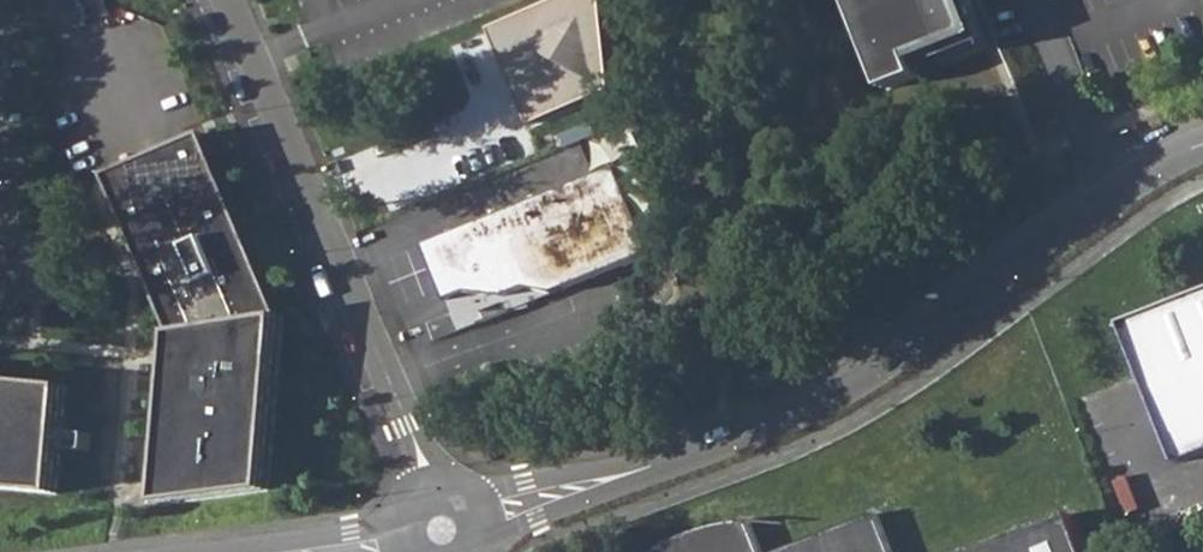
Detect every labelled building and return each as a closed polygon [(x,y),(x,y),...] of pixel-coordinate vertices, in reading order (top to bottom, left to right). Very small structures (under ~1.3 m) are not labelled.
[(616,94),(611,0),(575,0),(494,32),(504,56),(509,54),(518,78),(531,126),(616,94)] [(989,41),(973,0),(856,0),(891,89),(925,76),(922,68),(917,55),(951,41),(956,54),(989,41)] [(638,206),(659,199),(637,126),(564,149),(571,173),(599,165),(600,170),(624,163),(638,206)] [(285,316),(208,134),(108,175),(173,335),(158,503),(267,490),(285,316)] [(567,188),(425,244),(447,300),(469,292),(498,280),(504,297),(528,287),(553,293),(602,274),(654,253),(619,167),(567,188)] [(498,280),(469,292),(504,297),(498,280)] [(1178,457),(1202,448),(1202,293),(1124,324),(1178,457)] [(66,386),(0,379),(0,488),(56,493),(66,386)] [(882,513),(781,551),(897,551),(882,513)] [(1075,514),(977,551),(1089,551),(1075,514)] [(661,551),(767,551),(755,521),(725,524),(696,533),(668,547),(661,551)]
